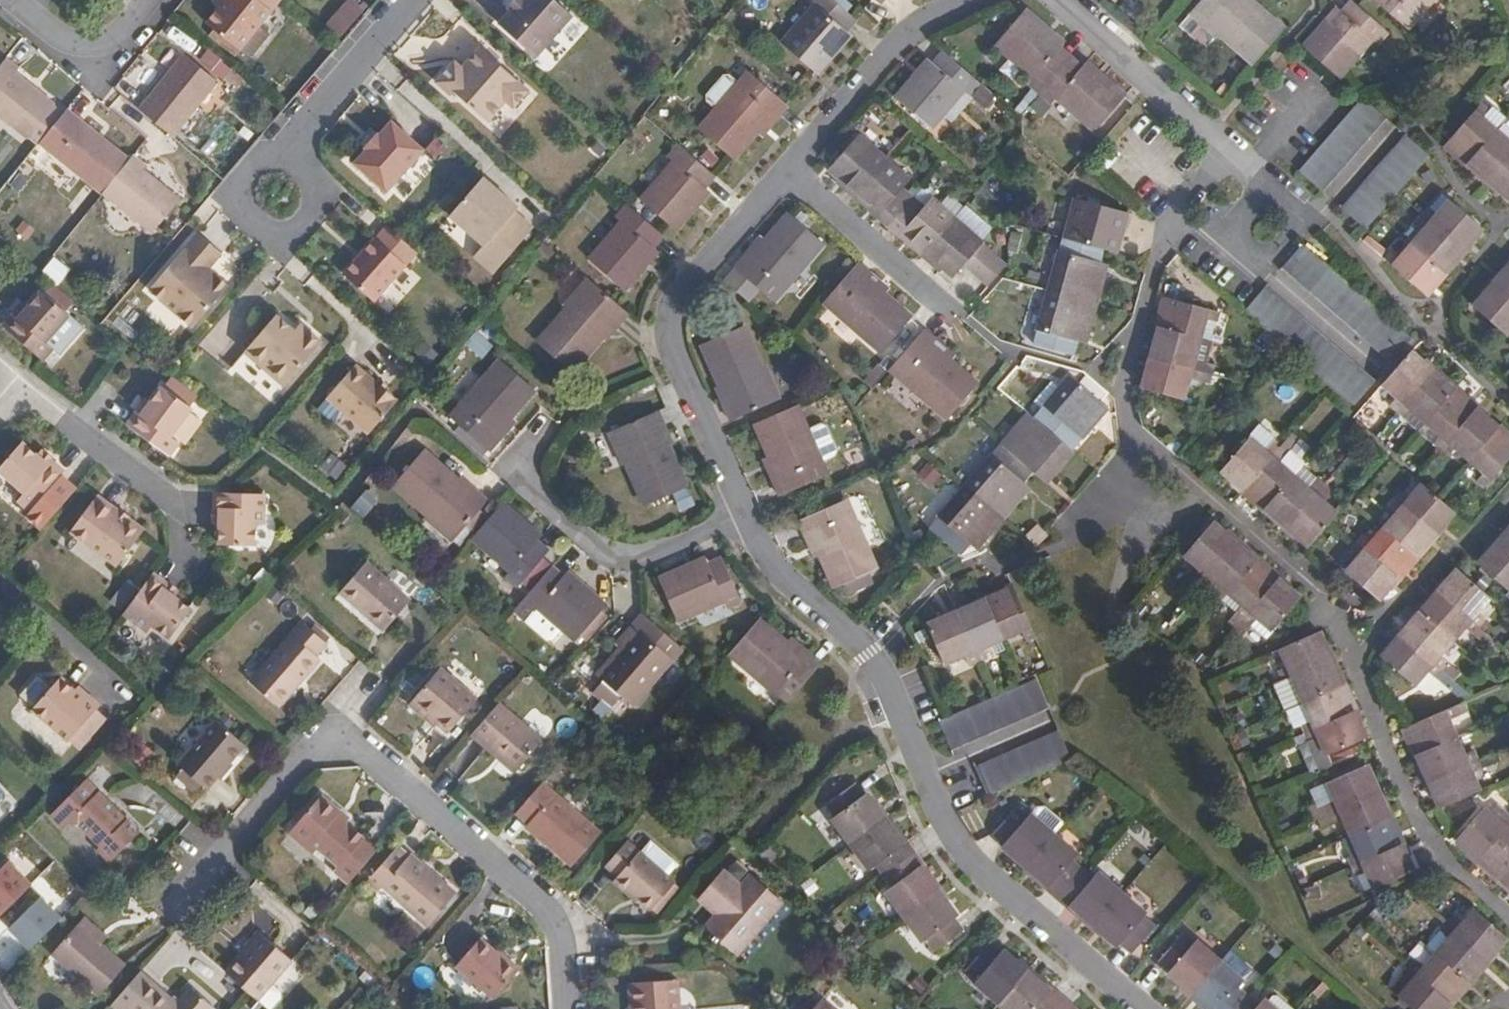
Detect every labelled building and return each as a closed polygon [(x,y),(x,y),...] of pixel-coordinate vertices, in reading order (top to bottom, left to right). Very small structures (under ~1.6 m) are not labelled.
[(217,10),(205,25),(239,52),(281,0),(223,0),(224,1),(217,10)] [(217,10),(224,1),(223,0),(215,0),(211,5),(217,10)] [(499,24),(537,57),(573,15),(556,0),(514,0),(508,7),(511,10),(499,24)] [(781,37),(816,67),(848,29),(844,26),(855,12),(841,0),(812,0),(781,37)] [(1196,7),(1222,27),(1225,24),(1263,54),(1289,22),(1261,0),(1201,0),(1196,7)] [(1314,39),(1351,69),(1382,30),(1389,37),(1397,27),(1364,0),(1356,0),(1351,5),(1345,1),(1314,39)] [(1417,20),(1434,0),(1391,0),(1417,20)] [(1034,79),(1046,88),(1057,98),(1063,91),(1102,122),(1129,89),(1091,57),(1088,62),(1076,52),(1064,42),(1068,37),(1029,5),(1001,40),(1040,72),(1034,79)] [(930,54),(898,94),(934,123),(942,113),(966,83),(975,91),(986,78),(967,62),(946,45),(935,58),(930,54)] [(451,95),(454,91),(488,121),(506,101),(513,108),(529,91),(480,48),(462,68),(456,75),(449,68),(436,82),(451,95)] [(182,54),(137,109),(171,137),(174,133),(216,81),(182,54)] [(0,59),(0,118),(34,145),(36,143),(62,111),(17,75),(21,69),(4,55),(0,59)] [(454,61),(449,68),(456,75),(462,68),(454,61)] [(749,69),(701,126),(735,154),(773,108),(779,112),(789,101),(749,69)] [(951,121),(975,91),(966,83),(942,113),(951,121)] [(1508,184),(1508,130),(1505,126),(1492,116),(1499,107),(1489,100),(1456,140),(1508,184)] [(1390,126),(1364,105),(1301,180),(1328,203),(1390,126)] [(65,107),(62,111),(36,143),(98,193),(101,190),(127,157),(65,107)] [(1499,107),(1492,116),(1505,126),(1508,121),(1508,117),(1499,107)] [(367,150),(355,164),(387,191),(423,149),(391,122),(379,136),(377,134),(365,148),(367,150)] [(913,176),(861,132),(834,165),(851,179),(847,184),(859,193),(863,188),(886,208),(882,212),(904,231),(908,226),(931,245),(927,250),(939,260),(943,256),(960,270),(970,258),(995,279),(1010,262),(985,241),(988,238),(937,195),(929,205),(905,185),(913,176)] [(1403,135),(1342,210),(1367,232),(1429,156),(1403,135)] [(673,159),(641,198),(676,226),(708,188),(703,183),(713,172),(676,140),(666,152),(673,159)] [(127,157),(101,190),(154,233),(182,198),(144,168),(149,162),(134,149),(127,157)] [(517,207),(483,177),(449,216),(482,245),(473,256),(492,273),(532,227),(513,211),(517,207)] [(1454,190),(1441,204),(1449,211),(1461,198),(1460,196),(1454,190)] [(1068,236),(1056,291),(1044,346),(1084,355),(1089,335),(1095,337),(1103,301),(1111,268),(1104,266),(1108,245),(1110,237),(1122,239),(1129,209),(1077,197),(1068,236)] [(1449,211),(1441,204),(1426,221),(1435,229),(1411,258),(1402,250),(1394,260),(1436,295),(1494,225),(1461,198),(1449,211)] [(622,221),(590,259),(624,287),(657,248),(653,246),(663,233),(625,201),(615,214),(622,221)] [(746,252),(737,262),(777,296),(824,239),(790,210),(751,256),(746,252)] [(196,232),(158,275),(202,314),(220,294),(204,280),(201,284),(196,280),(199,276),(220,253),(196,232)] [(406,265),(376,238),(343,274),(373,301),(406,265)] [(1310,243),(1289,267),(1401,363),(1422,338),(1310,243)] [(861,258),(827,300),(886,350),(915,315),(869,276),(874,269),(861,258)] [(1482,306),(1508,328),(1508,274),(1482,306)] [(199,276),(196,280),(201,284),(204,280),(199,276)] [(568,308),(538,345),(573,374),(608,331),(612,335),(630,314),(586,278),(564,304),(568,308)] [(1254,309),(1365,405),(1385,382),(1273,287),(1254,309)] [(18,318),(14,314),(3,326),(41,360),(52,347),(46,341),(69,314),(42,291),(29,306),(18,318)] [(1167,334),(1160,364),(1153,392),(1193,401),(1197,382),(1208,384),(1210,376),(1212,367),(1203,365),(1208,344),(1213,323),(1222,325),(1225,312),(1175,300),(1167,334)] [(24,302),(14,314),(18,318),(29,306),(24,302)] [(269,317),(237,354),(277,389),(315,344),(300,332),(295,339),(287,332),(269,317)] [(293,326),(287,332),(295,339),(300,332),(293,326)] [(746,327),(707,344),(729,394),(722,396),(734,422),(784,399),(770,367),(765,369),(746,327)] [(930,328),(897,368),(957,418),(986,384),(939,345),(943,340),(930,328)] [(1412,415),(1421,424),(1430,414),(1459,439),(1450,448),(1465,460),(1473,451),(1503,477),(1494,486),(1501,493),(1508,484),(1508,427),(1426,356),(1399,388),(1412,398),(1404,408),(1412,415)] [(498,362),(451,421),(489,453),(499,442),(492,436),(531,389),(498,362)] [(354,365),(327,397),(369,432),(396,399),(378,384),(372,380),(354,365)] [(1029,403),(929,519),(956,543),(965,533),(975,542),(1029,481),(1024,476),(1040,458),(1050,468),(1099,413),(1093,408),(1101,399),(1071,372),(1037,410),(1029,403)] [(375,376),(372,380),(378,384),(381,380),(375,376)] [(141,415),(136,412),(127,426),(170,456),(178,443),(171,437),(192,409),(162,387),(150,403),(141,415)] [(145,400),(136,412),(141,415),(150,403),(145,400)] [(803,406),(762,424),(786,481),(779,484),(785,497),(833,476),(803,406)] [(661,412),(610,436),(625,467),(630,464),(649,507),(688,489),(666,438),(672,435),(661,412)] [(1227,471),(1314,545),(1342,512),(1329,501),(1335,494),(1317,479),(1312,486),(1287,464),(1292,458),(1275,442),(1268,448),(1256,438),(1227,471)] [(18,488),(44,463),(35,454),(20,441),(0,462),(0,472),(18,488)] [(44,463),(49,458),(39,450),(35,454),(44,463)] [(421,455),(393,489),(427,516),(423,521),(451,545),(487,501),(469,486),(465,491),(421,455)] [(62,470),(49,458),(44,463),(18,488),(21,492),(14,498),(27,509),(23,513),(39,528),(60,503),(74,488),(59,474),(62,470)] [(1376,537),(1363,553),(1370,560),(1359,573),(1391,600),(1466,512),(1435,485),(1422,500),(1414,492),(1407,501),(1415,509),(1384,544),(1376,537)] [(235,494),(215,493),(214,508),(218,508),(218,521),(219,537),(260,540),(262,496),(235,494)] [(96,494),(70,528),(116,563),(139,533),(139,530),(114,512),(116,509),(96,494)] [(855,501),(806,524),(812,538),(819,534),(845,590),(886,572),(855,501)] [(502,507),(475,542),(513,573),(506,581),(518,591),(549,554),(537,544),(542,540),(502,507)] [(1202,578),(1220,594),(1227,586),(1257,612),(1251,620),(1267,634),(1274,626),(1289,638),(1316,606),(1225,529),(1197,561),(1208,571),(1202,578)] [(1491,558),(1508,574),(1508,536),(1491,558)] [(713,562),(666,583),(684,624),(730,603),(734,611),(747,605),(728,561),(716,567),(713,562)] [(341,593),(357,607),(361,604),(388,628),(411,601),(367,564),(341,593)] [(1465,564),(1391,652),(1424,681),(1435,667),(1443,674),(1457,658),(1450,651),(1474,622),(1482,628),(1493,615),(1486,608),(1499,592),(1465,564)] [(555,571),(525,607),(536,616),(537,617),(543,611),(569,633),(582,643),(611,609),(572,577),(567,581),(555,571)] [(152,576),(123,614),(162,643),(187,609),(171,597),(160,589),(163,585),(152,576)] [(160,589),(171,597),(174,593),(163,585),(160,589)] [(1017,585),(932,621),(948,659),(968,650),(973,660),(992,651),(988,642),(1022,627),(1026,636),(1038,631),(1017,585)] [(361,604),(357,607),(385,632),(388,628),(361,604)] [(537,617),(536,616),(532,621),(557,642),(562,642),(569,633),(543,611),(537,617)] [(645,638),(606,683),(638,710),(688,651),(648,619),(638,631),(645,638)] [(251,683),(276,705),(295,682),(292,680),(296,676),(303,681),(321,660),(316,656),(326,644),(303,623),(251,683)] [(766,624),(738,657),(800,710),(833,671),(818,658),(813,663),(766,624)] [(1298,675),(1306,695),(1315,691),(1328,723),(1317,728),(1325,744),(1334,741),(1341,756),(1381,740),(1372,718),(1371,713),(1341,639),(1302,654),(1307,671),(1298,675)] [(440,670),(412,703),(439,725),(449,734),(477,701),(440,670)] [(295,682),(276,705),(279,709),(303,681),(296,676),(292,680),(295,682)] [(21,698),(32,708),(49,690),(38,680),(34,680),(21,695),(21,698)] [(1037,680),(944,722),(958,754),(1051,713),(1037,680)] [(30,710),(65,741),(96,708),(84,698),(81,702),(70,692),(57,681),(49,690),(32,708),(30,710)] [(73,688),(70,692),(81,702),(84,698),(73,688)] [(439,725),(412,703),(409,706),(435,730),(439,725)] [(497,705),(469,737),(493,758),(497,754),(517,772),(541,743),(497,705)] [(1419,726),(1451,807),(1490,791),(1485,777),(1493,774),(1485,754),(1477,757),(1463,723),(1471,719),(1467,707),(1419,726)] [(96,708),(65,741),(74,750),(105,717),(96,708)] [(217,721),(179,766),(188,773),(207,791),(221,775),(245,746),(217,721)] [(1059,732),(978,767),(991,799),(1073,763),(1059,732)] [(497,754),(493,758),(513,775),(517,772),(497,754)] [(1342,803),(1350,823),(1360,818),(1373,853),(1363,857),(1370,875),(1380,872),(1386,889),(1424,874),(1383,768),(1346,783),(1352,799),(1342,803)] [(842,812),(874,862),(879,857),(896,883),(891,887),(921,934),(927,931),(935,943),(962,925),(955,914),(959,910),(927,862),(931,859),(915,833),(911,836),(879,787),(874,791),(866,778),(840,795),(847,808),(842,812)] [(87,781),(82,785),(94,798),(99,793),(87,781)] [(542,784),(517,813),(529,825),(527,827),(573,867),(601,835),(542,784)] [(94,798),(82,785),(51,816),(64,830),(69,825),(79,828),(102,850),(112,840),(124,852),(141,834),(99,793),(94,798)] [(333,874),(348,887),(376,852),(337,818),(340,814),(322,798),(294,831),(338,869),(333,874)] [(1005,849),(1052,889),(1049,894),(1071,913),(1075,908),(1122,948),(1125,945),(1136,954),(1156,932),(1144,921),(1148,918),(1102,879),(1098,882),(1075,863),(1079,858),(1031,817),(1027,822),(1015,812),(996,834),(1008,845),(1005,849)] [(1508,887),(1508,822),(1505,827),(1491,815),(1463,848),(1508,887)] [(112,840),(102,850),(114,862),(124,852),(112,840)] [(628,843),(607,867),(619,877),(614,883),(629,896),(632,893),(653,912),(654,911),(676,885),(676,884),(669,878),(642,855),(628,843)] [(652,843),(642,855),(669,878),(679,866),(652,843)] [(400,847),(370,880),(380,889),(385,885),(430,925),(457,893),(412,854),(410,856),(400,847)] [(0,870),(0,915),(31,884),(9,862),(0,870)] [(723,872),(703,896),(730,919),(726,925),(714,938),(746,966),(793,912),(771,893),(760,884),(749,896),(723,872)] [(676,885),(654,911),(658,915),(680,889),(676,885)] [(730,919),(703,896),(698,901),(726,925),(730,919)] [(40,897),(8,929),(29,950),(61,918),(40,897)] [(87,920),(81,926),(104,946),(109,939),(87,920)] [(1415,987),(1423,994),(1413,1006),(1417,1008),(1464,1008),(1508,957),(1508,940),(1485,920),(1473,934),(1466,928),(1453,943),(1460,949),(1436,977),(1429,971),(1415,987)] [(81,926),(42,971),(86,1008),(92,1008),(128,967),(104,946),(81,926)] [(226,973),(259,1001),(293,961),(258,931),(249,942),(251,945),(226,973)] [(1210,1008),(1257,1008),(1249,1002),(1237,992),(1242,985),(1197,946),(1191,953),(1181,944),(1165,964),(1173,972),(1171,976),(1210,1008)] [(1009,1008),(1076,1008),(1079,1006),(1056,988),(1052,990),(1005,951),(1002,954),(991,945),(971,968),(982,978),(978,983),(1009,1008)] [(472,946),(440,965),(465,1008),(497,989),(472,946)] [(632,1008),(682,1008),(679,978),(634,981),(636,1004),(632,1004),(632,1008)] [(814,1008),(832,1008),(821,1000),(814,1008)]
